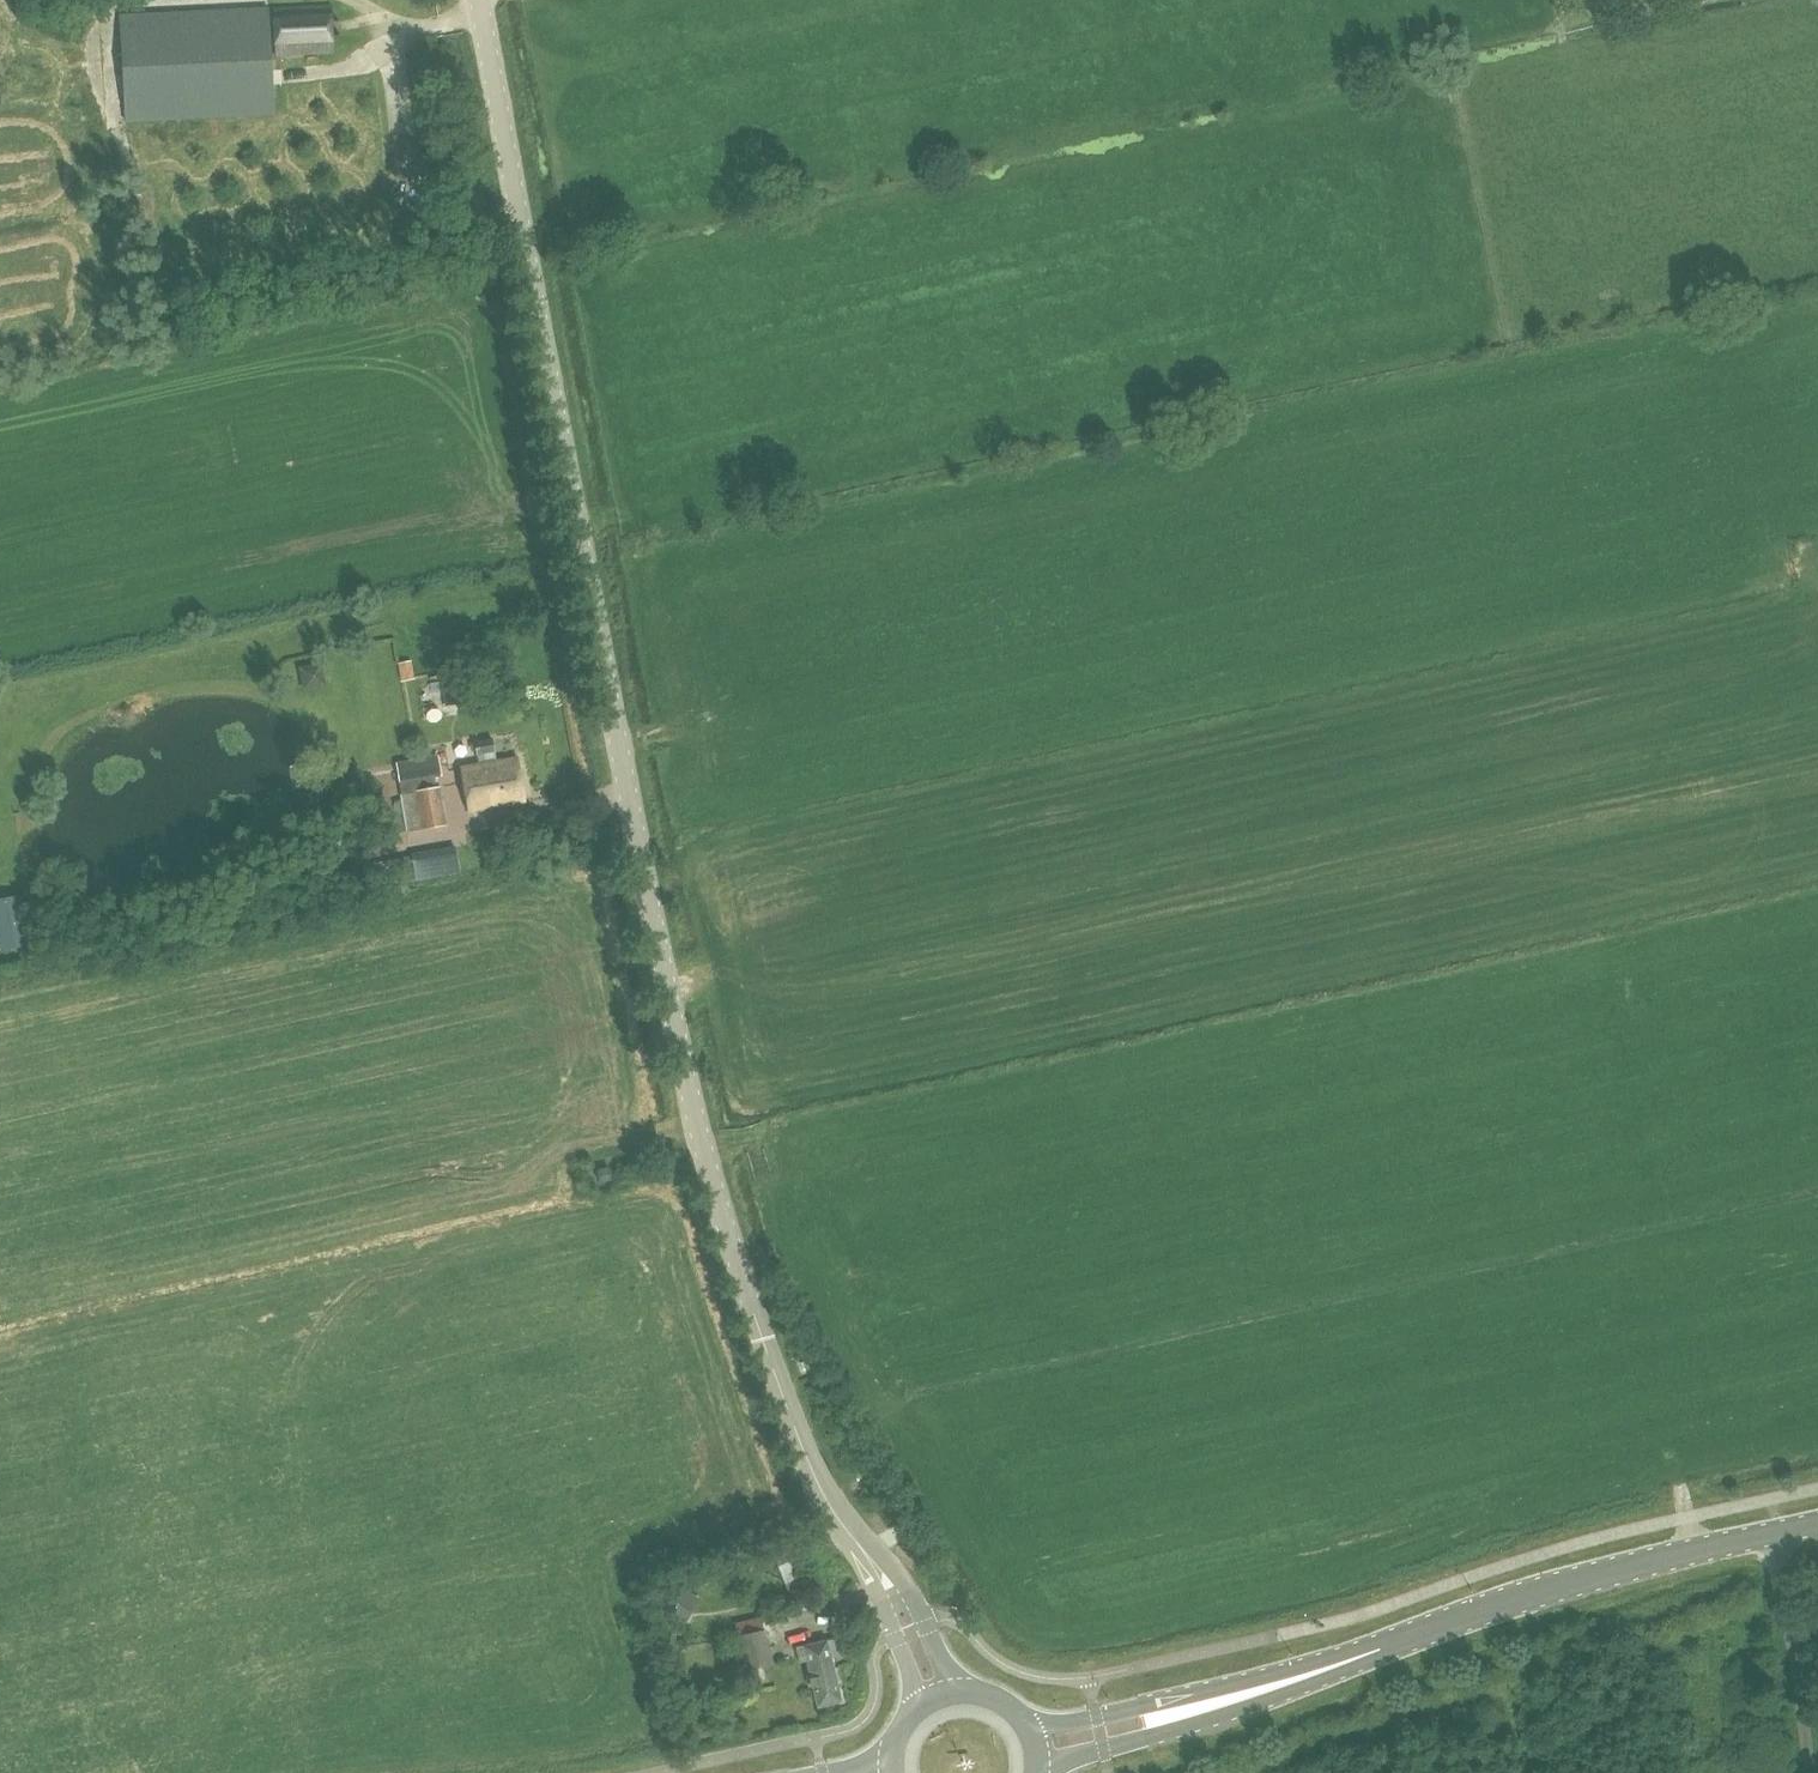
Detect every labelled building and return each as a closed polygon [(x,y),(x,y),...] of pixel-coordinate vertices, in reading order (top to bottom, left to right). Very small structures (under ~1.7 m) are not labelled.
[(334,54),(332,4),(274,6),(277,56),(334,54)] [(126,122),(275,114),(269,5),(119,13),(126,122)] [(412,660),(398,662),(400,681),(415,678),(412,660)] [(460,670),(439,673),(445,707),(465,703),(460,670)] [(496,760),(492,739),(475,742),(477,755),(482,754),(484,763),(461,767),(469,811),(524,801),(516,757),(496,760)] [(394,800),(400,832),(407,831),(447,825),(440,785),(438,786),(436,777),(442,776),(439,754),(396,761),(400,785),(399,786),(400,795),(401,799),(394,800)] [(310,785),(323,783),(320,768),(307,770),(310,785)] [(399,875),(444,863),(437,834),(391,846),(399,875)] [(12,949),(30,945),(20,894),(2,898),(12,949)] [(50,908),(48,897),(39,899),(41,910),(50,908)] [(596,1169),(600,1183),(612,1180),(609,1166),(596,1169)] [(779,1564),(792,1594),(806,1589),(793,1558),(779,1564)] [(653,1605),(675,1619),(690,1595),(668,1581),(653,1605)] [(766,1628),(736,1634),(736,1638),(729,1640),(737,1671),(744,1670),(744,1671),(775,1664),(766,1628)] [(800,1661),(806,1659),(818,1705),(840,1700),(827,1639),(803,1646),(797,1648),(800,1661)]
